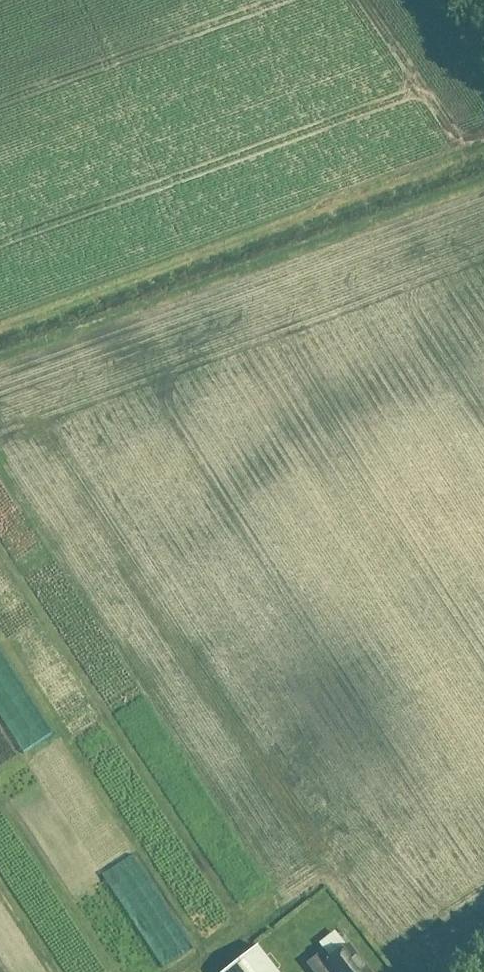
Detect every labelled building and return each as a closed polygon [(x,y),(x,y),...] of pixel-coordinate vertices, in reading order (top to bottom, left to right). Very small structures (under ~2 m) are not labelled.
[(257,946),(224,971),(278,971),(257,946)] [(349,946),(332,959),(324,950),(307,964),(313,971),(369,971),(349,946)]
